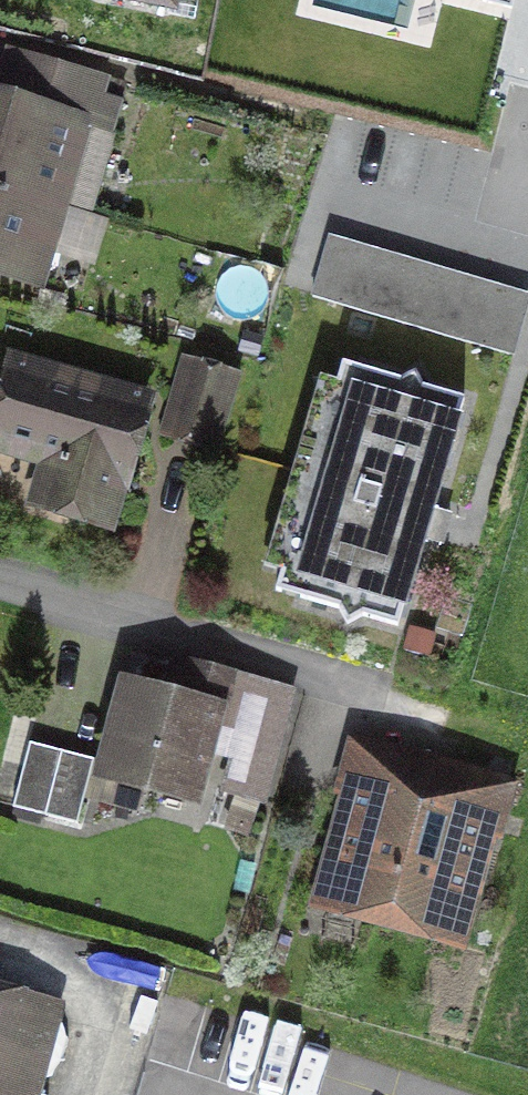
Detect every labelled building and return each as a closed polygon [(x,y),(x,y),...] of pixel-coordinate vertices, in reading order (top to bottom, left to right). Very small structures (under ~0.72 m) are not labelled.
[(29,200),(60,209),(97,83),(11,58),(0,98),(0,191),(29,200)] [(29,200),(0,191),(0,272),(7,274),(29,200)] [(527,290),(327,231),(308,296),(508,355),(527,290)] [(392,612),(457,386),(335,352),(270,577),(392,612)] [(165,436),(208,449),(228,379),(185,367),(165,436)] [(140,407),(12,369),(0,409),(0,447),(54,463),(58,470),(47,507),(105,524),(140,407)] [(125,686),(102,771),(191,795),(208,730),(271,747),(285,695),(191,670),(182,702),(125,686)] [(74,827),(91,763),(27,746),(10,810),(74,827)] [(447,932),(478,817),(361,786),(330,900),(447,932)] [(0,1006),(0,1094),(23,1094),(44,1018),(0,1006)]
